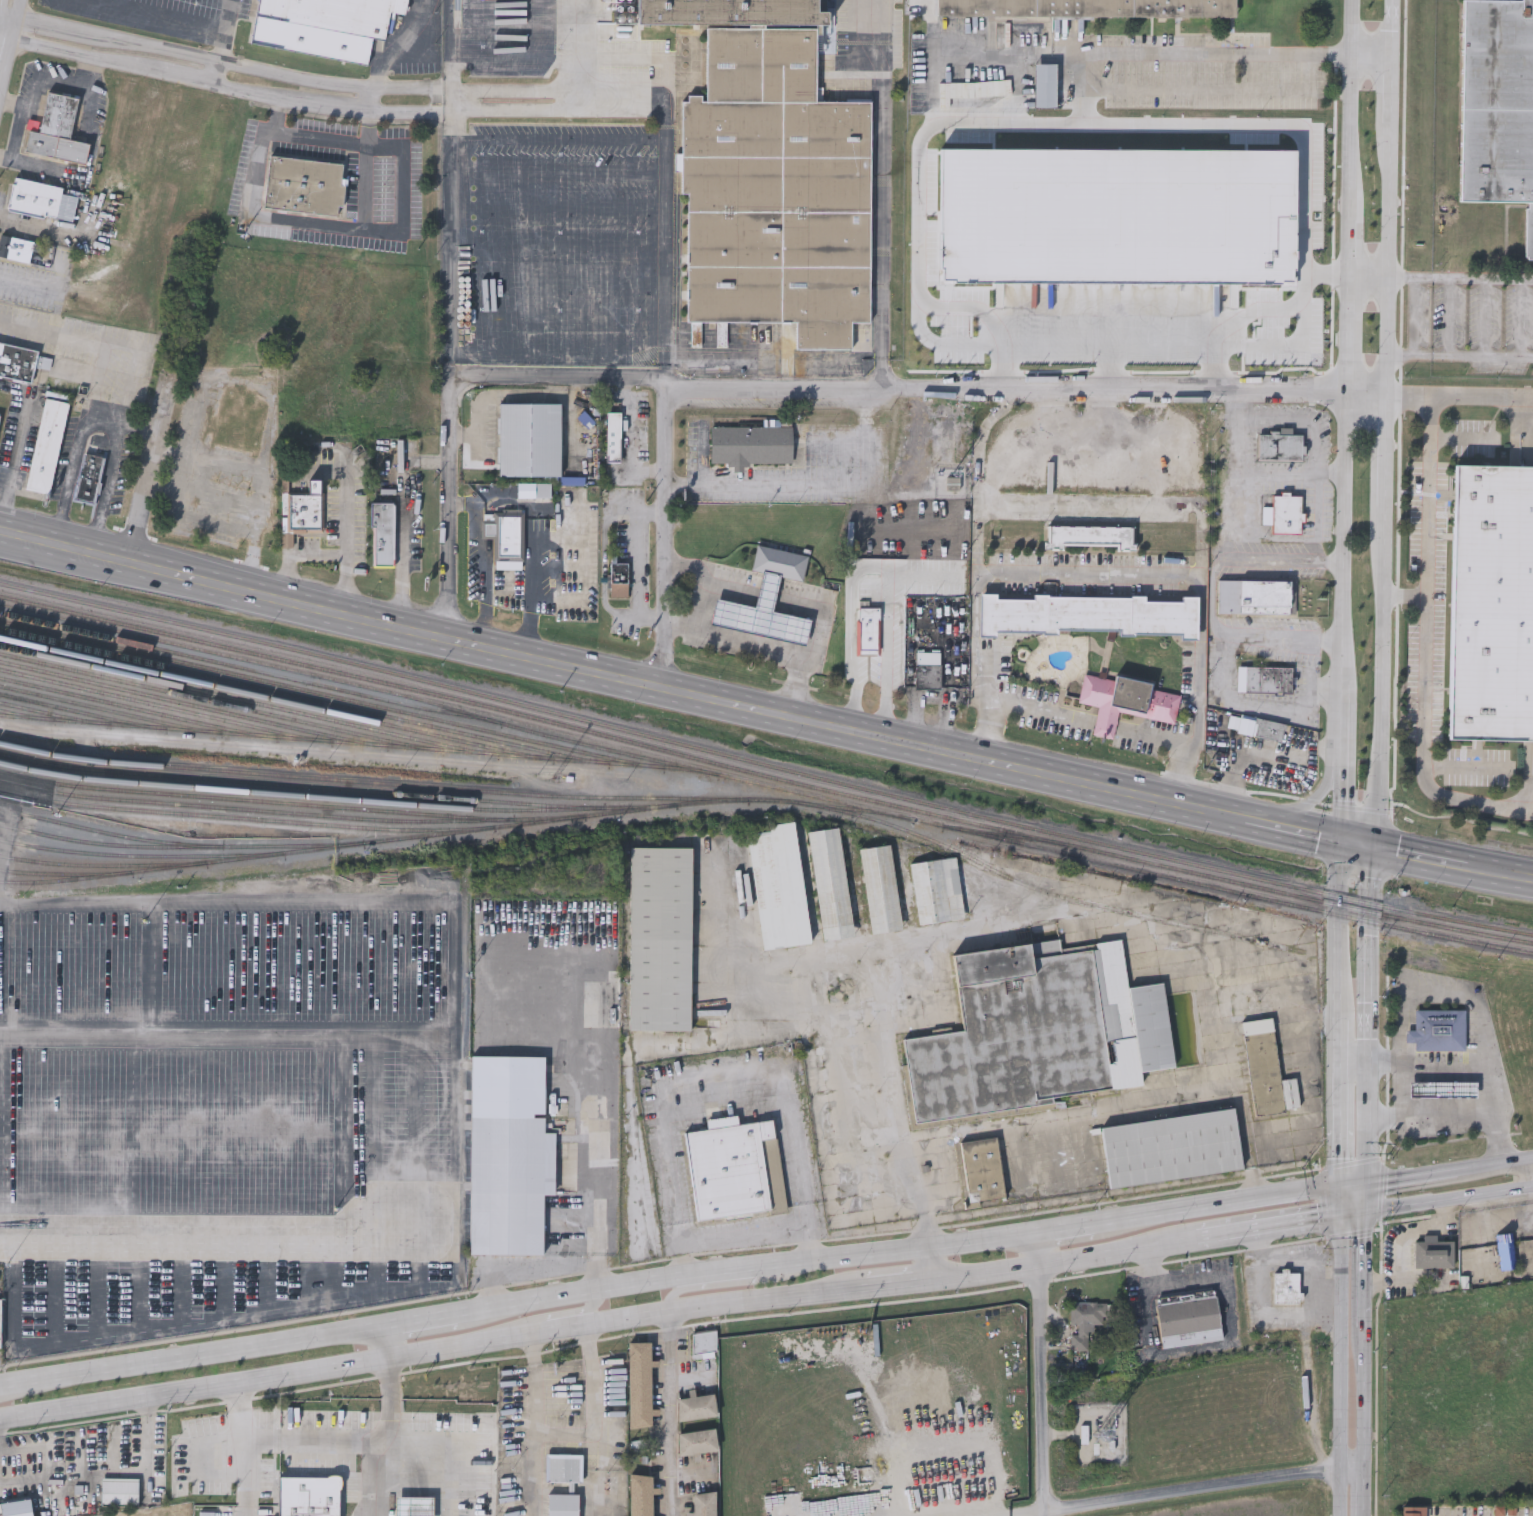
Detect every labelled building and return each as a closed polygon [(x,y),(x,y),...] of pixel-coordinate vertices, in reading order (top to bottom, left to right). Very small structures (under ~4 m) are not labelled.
[(249,45),(258,0),(408,0),(405,16),(391,14),(385,43),(372,40),(367,68),(249,45)] [(635,25),(635,0),(819,0),(819,9),(825,9),(825,25),(815,25),(815,101),(869,101),(870,323),(850,323),(850,350),(795,350),(794,323),(684,323),(683,96),(705,96),(705,25),(635,25)] [(936,15),(936,0),(1234,0),(1234,16),(936,15)] [(1459,201),(1462,0),(1532,0),(1532,258),(1524,258),(1525,202),(1459,201)] [(1035,66),(1036,122),(1062,122),(1062,109),(1057,109),(1057,66),(1035,66)] [(70,138),(89,142),(84,165),(22,152),(27,127),(40,130),(48,90),(79,96),(70,138)] [(261,204),(268,152),(344,162),(341,185),(344,185),(341,206),(338,205),(337,215),(261,204)] [(57,217),(7,207),(13,176),(63,186),(57,217)] [(29,262),(0,255),(0,240),(2,233),(35,241),(29,262)] [(31,380),(0,375),(0,342),(37,349),(31,380)] [(25,488),(44,397),(68,402),(49,493),(25,488)] [(561,401),(561,473),(499,473),(499,401),(561,401)] [(607,459),(607,410),(621,410),(621,459),(607,459)] [(712,423),(792,424),(792,461),(711,461),(712,423)] [(1256,431),(1301,432),(1301,462),(1255,461),(1256,431)] [(73,496),(83,452),(103,456),(93,501),(73,496)] [(1455,463),(1532,464),(1532,739),(1450,738),(1455,463)] [(551,496),(516,496),(516,481),(550,480),(551,496)] [(322,492),(322,528),(289,528),(289,492),(322,492)] [(1270,494),(1300,494),(1300,534),(1270,534),(1270,494)] [(372,565),(372,499),(395,499),(395,565),(372,565)] [(496,566),(493,566),(494,537),(484,537),(480,537),(480,521),(484,521),(493,521),(494,507),(524,507),(523,566),(496,566)] [(1132,525),(1132,546),(1116,546),(1116,544),(1063,543),(1063,545),(1049,545),(1049,524),(1132,525)] [(762,571),(752,569),(757,544),(808,554),(803,579),(780,575),(762,571)] [(610,596),(610,554),(617,554),(617,561),(627,561),(627,596),(610,596)] [(780,575),(773,611),(811,618),(806,643),(711,624),(716,598),(755,606),(762,571),(780,575)] [(1216,612),(1216,579),(1293,579),(1293,612),(1216,612)] [(983,610),(984,594),(1003,594),(1003,599),(1037,600),(1037,594),(1054,595),(1054,596),(1134,598),(1134,597),(1150,597),(1150,602),(1184,602),(1185,597),(1203,598),(1202,642),(1185,641),(1185,636),(1139,635),(1139,638),(1124,638),(1123,632),(1063,630),(1062,636),(1047,635),(1047,633),(1001,632),(1002,636),(985,637),(983,610)] [(881,609),(880,656),(859,656),(859,609),(881,609)] [(940,655),(940,665),(918,665),(918,655),(940,655)] [(1245,665),(1292,666),(1292,691),(1245,690),(1245,665)] [(1111,738),(1091,733),(1097,705),(1078,701),(1085,672),(1114,678),(1115,673),(1152,681),(1150,688),(1180,694),(1174,722),(1117,710),(1111,738)] [(1285,723),(1281,739),(1254,733),(1258,716),(1285,723)] [(811,943),(763,949),(748,833),(771,830),(770,823),(796,820),(811,943)] [(854,935),(824,939),(809,830),(840,826),(854,935)] [(902,929),(870,933),(860,847),(892,843),(902,929)] [(631,1029),(632,846),(693,846),(691,1030),(631,1029)] [(965,917),(920,923),(912,861),(958,856),(965,917)] [(912,1122),(901,1037),(961,1030),(951,952),(1058,939),(1059,949),(1094,945),(1093,941),(1120,938),(1125,986),(1162,981),(1172,1066),(1139,1070),(1141,1085),(1052,1095),(1053,1105),(912,1122)] [(1465,1009),(1465,1049),(1414,1049),(1414,1041),(1405,1041),(1405,1029),(1415,1029),(1415,1009),(1465,1009)] [(1244,1020),(1274,1016),(1284,1095),(1294,1093),(1296,1108),(1255,1113),(1244,1020)] [(470,1252),(472,1054),(545,1055),(545,1131),(556,1132),(556,1194),(544,1193),(544,1253),(470,1252)] [(1476,1081),(1476,1096),(1409,1096),(1409,1081),(1476,1081)] [(1110,1186),(1102,1125),(1235,1108),(1243,1169),(1110,1186)] [(776,1118),(787,1211),(697,1221),(686,1131),(709,1128),(708,1120),(737,1116),(738,1123),(776,1118)] [(968,1203),(959,1141),(997,1136),(1007,1197),(968,1203)] [(1515,1267),(1499,1268),(1496,1232),(1511,1231),(1515,1267)] [(1452,1267),(1414,1267),(1414,1237),(1452,1237),(1452,1267)] [(1272,1272),(1298,1272),(1298,1304),(1272,1304),(1272,1272)] [(1220,1340),(1160,1348),(1154,1299),(1214,1291),(1220,1340)] [(1069,1350),(1070,1302),(1103,1302),(1103,1324),(1087,1324),(1087,1350),(1069,1350)] [(715,1332),(715,1353),(691,1354),(691,1333),(715,1332)] [(651,1343),(651,1428),(629,1428),(629,1343),(651,1343)] [(676,1400),(687,1398),(687,1395),(713,1391),(716,1416),(678,1421),(676,1400)] [(444,1424),(401,1424),(400,1515),(443,1515),(444,1424)] [(678,1434),(715,1429),(718,1450),(681,1455),(678,1434)] [(580,1454),(580,1483),(547,1482),(548,1453),(580,1454)] [(652,1475),(652,1515),(630,1515),(630,1475),(652,1475)] [(136,1478),(136,1505),(99,1505),(99,1478),(136,1478)] [(715,1492),(715,1515),(693,1515),(693,1492),(715,1492)] [(578,1493),(578,1515),(548,1515),(548,1493),(578,1493)] [(28,1500),(29,1515),(0,1515),(0,1502),(28,1500)]
